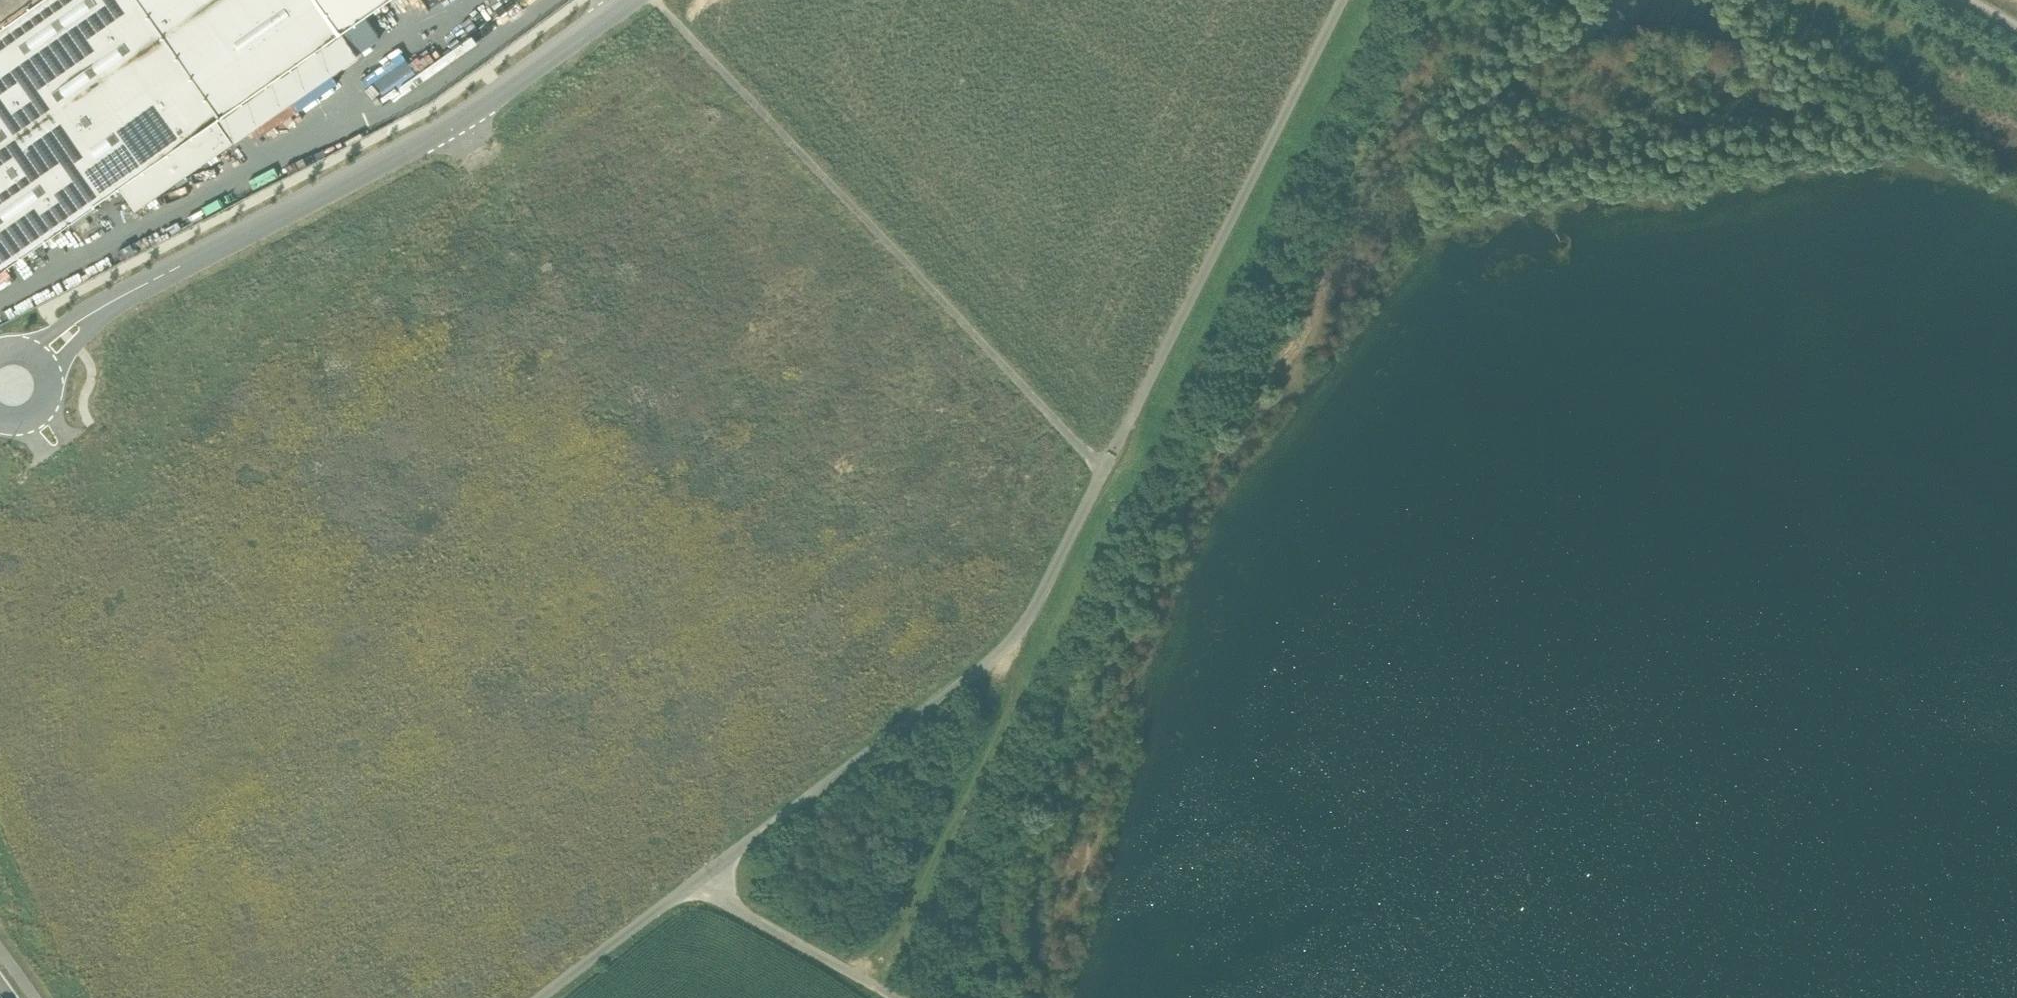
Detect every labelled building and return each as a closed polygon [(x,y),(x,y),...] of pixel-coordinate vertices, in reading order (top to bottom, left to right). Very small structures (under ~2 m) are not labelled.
[(95,204),(95,203),(120,185),(137,208),(234,141),(218,119),(341,32),(318,0),(0,0),(0,270),(95,204)] [(341,32),(387,0),(318,0),(341,32)] [(218,119),(234,141),(235,143),(358,57),(341,32),(218,119)]
